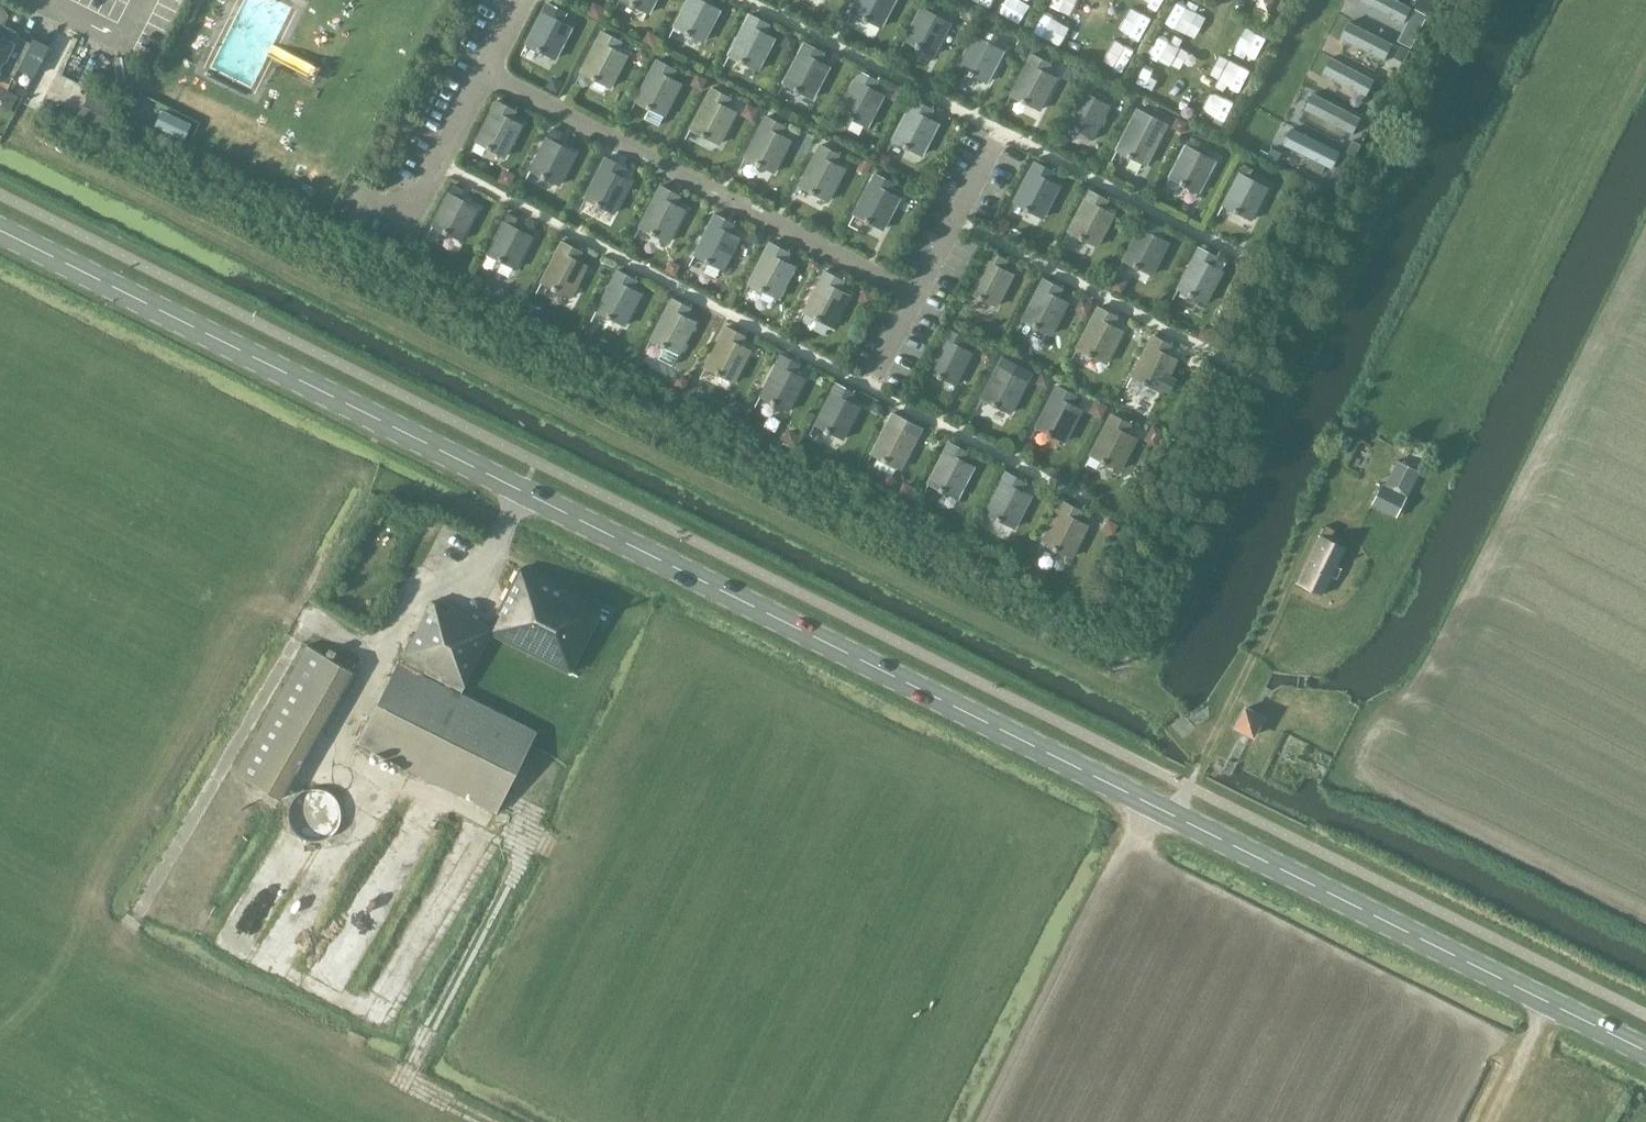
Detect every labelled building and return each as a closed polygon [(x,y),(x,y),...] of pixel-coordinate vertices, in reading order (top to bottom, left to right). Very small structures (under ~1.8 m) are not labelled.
[(650,14),(657,0),(621,0),(650,14)] [(672,26),(704,43),(722,10),(703,0),(686,0),(672,26)] [(850,12),(882,28),(896,0),(856,0),(850,12)] [(903,40),(934,56),(952,23),(931,12),(936,4),(928,0),(925,0),(921,7),(920,6),(903,40)] [(1398,0),(1361,0),(1402,20),(1409,5),(1398,0)] [(541,10),(524,44),(556,60),(573,26),(552,16),(557,8),(547,2),(542,11),(541,10)] [(8,73),(12,66),(17,69),(30,43),(15,35),(16,31),(2,24),(6,16),(3,13),(1,11),(0,10),(0,69),(8,73)] [(744,22),(727,55),(759,71),(777,38),(755,27),(760,19),(749,14),(745,22),(744,22)] [(1382,59),(1391,41),(1345,20),(1337,38),(1382,59)] [(973,34),(956,67),(987,83),(1004,50),(985,40),(989,32),(978,26),(974,35),(973,34)] [(597,39),(579,72),(611,89),(628,55),(608,44),(612,37),(602,31),(598,39),(597,39)] [(799,50),(781,83),(813,99),(830,66),(810,56),(815,48),(804,42),(799,50)] [(1026,61),(1008,95),(1041,111),(1058,77),(1037,67),(1041,59),(1031,54),(1027,62),(1026,61)] [(1374,75),(1329,55),(1320,72),(1364,95),(1374,75)] [(651,67),(634,100),(665,116),(683,84),(663,73),(667,65),(656,60),(652,68),(651,67)] [(836,112),(854,121),(867,128),(885,95),(865,84),(869,76),(859,70),(854,78),(853,78),(836,112)] [(1079,89),(1062,121),(1062,122),(1093,138),(1111,105),(1090,95),(1095,86),(1084,81),(1080,89),(1079,89)] [(706,95),(693,121),(689,129),(720,145),(737,112),(717,101),(722,93),(711,88),(707,96),(706,95)] [(1355,114),(1311,92),(1303,107),(1347,130),(1355,114)] [(88,94),(82,106),(107,119),(113,107),(88,94)] [(907,107),(890,140),(922,156),(940,123),(920,112),(924,104),(913,99),(908,107),(907,107)] [(492,108),(474,142),(505,157),(523,124),(503,114),(507,106),(498,100),(493,108),(492,108)] [(1132,116),(1114,149),(1146,166),(1164,133),(1143,122),(1147,114),(1137,108),(1133,117),(1132,116)] [(761,124),(744,157),(774,173),(791,140),(772,129),(776,121),(766,116),(762,124),(761,124)] [(1338,150),(1289,126),(1281,144),(1330,168),(1338,150)] [(546,136),(528,170),(559,185),(578,153),(557,142),(561,134),(551,129),(547,137),(546,136)] [(1185,144),(1168,177),(1199,193),(1216,160),(1196,150),(1200,141),(1190,136),(1186,144),(1185,144)] [(815,152),(797,186),(828,202),(846,168),(826,157),(831,150),(820,145),(816,152),(815,152)] [(600,165),(583,199),(615,215),(633,181),(612,170),(616,162),(606,157),(601,165),(600,165)] [(1029,169),(1012,203),(1043,218),(1060,186),(1040,175),(1045,167),(1034,161),(1030,169),(1029,169)] [(1238,171),(1221,205),(1252,221),(1269,187),(1249,177),(1253,169),(1243,163),(1239,171),(1238,171)] [(869,181),(851,214),(883,230),(901,197),(881,186),(885,179),(875,173),(870,181),(869,181)] [(452,184),(432,225),(460,239),(477,207),(458,198),(462,189),(452,184)] [(656,193),(638,227),(669,242),(686,210),(667,199),(671,191),(661,186),(657,193),(656,193)] [(1084,198),(1067,231),(1097,247),(1115,214),(1095,203),(1099,195),(1089,190),(1084,198)] [(504,221),(487,255),(515,269),(533,236),(514,226),(518,218),(508,212),(503,220),(504,221)] [(710,222),(693,255),(723,271),(741,237),(721,227),(725,219),(715,214),(710,222)] [(1139,226),(1121,260),(1152,275),(1169,242),(1149,232),(1153,224),(1144,218),(1140,227),(1139,226)] [(558,249),(541,282),(569,297),(587,264),(569,254),(572,247),(562,241),(558,249)] [(764,249),(747,283),(779,299),(796,267),(776,255),(780,247),(770,242),(765,250),(764,249)] [(1193,255),(1175,288),(1207,304),(1224,271),(1204,260),(1208,253),(1198,247),(1194,255),(1193,255)] [(983,257),(966,292),(997,307),(1014,274),(995,263),(999,255),(989,250),(984,258),(983,257)] [(613,278),(596,312),(624,326),(642,293),(623,283),(626,275),(617,269),(613,277),(613,278)] [(819,278),(802,312),(833,327),(850,295),(830,283),(834,276),(824,271),(820,278),(819,278)] [(1037,286),(1020,319),(1052,336),(1070,303),(1049,291),(1053,284),(1043,278),(1038,286),(1037,286)] [(667,305),(668,306),(650,339),(678,354),(696,321),(677,311),(682,303),(671,298),(667,305)] [(1093,315),(1075,348),(1106,364),(1123,330),(1104,320),(1108,312),(1098,307),(1094,315),(1093,315)] [(722,334),(723,335),(705,368),(733,383),(750,349),(732,339),(736,332),(726,326),(722,334)] [(942,336),(925,370),(956,386),(973,352),(954,342),(957,334),(947,328),(943,337),(942,336)] [(1146,343),(1129,376),(1161,392),(1179,359),(1158,348),(1162,340),(1152,335),(1147,343),(1146,343)] [(776,363),(760,397),(787,411),(805,377),(787,368),(791,360),(781,354),(776,363)] [(997,364),(980,398),(1011,415),(1028,382),(1008,370),(1012,362),(1002,357),(998,365),(997,364)] [(831,391),(832,392),(814,425),(842,439),(859,406),(841,396),(845,388),(835,383),(831,391)] [(1051,393),(1034,427),(1066,443),(1083,410),(1063,399),(1067,391),(1057,386),(1052,394),(1051,393)] [(888,420),(889,421),(871,454),(899,468),(917,435),(898,426),(903,417),(892,412),(888,420)] [(1107,422),(1089,455),(1120,471),(1137,438),(1118,427),(1121,419),(1112,414),(1107,422)] [(949,442),(945,450),(928,483),(956,498),(973,465),(955,455),(959,447),(949,442)] [(1418,472),(1398,462),(1385,487),(1382,486),(1372,505),(1396,517),(1418,472)] [(1002,480),(985,513),(1013,528),(1031,495),(1012,485),(1016,477),(1006,471),(1002,480)] [(1058,509),(1059,509),(1042,543),(1070,558),(1087,524),(1069,514),(1074,507),(1063,501),(1058,509)] [(1342,569),(1337,566),(1346,548),(1330,540),(1335,530),(1325,525),(1319,534),(1317,534),(1296,582),(1323,595),(1332,576),(1337,578),(1342,569)] [(570,673),(604,608),(521,567),(497,612),(500,613),(494,626),(495,627),(491,634),(570,673)] [(538,731),(461,692),(491,634),(495,627),(494,626),(451,605),(448,610),(430,600),(404,655),(404,656),(400,662),(398,661),(356,743),(497,813),(538,731)] [(305,644),(234,772),(280,798),(353,671),(305,644)] [(1253,735),(1263,717),(1245,707),(1235,727),(1253,735)] [(329,817),(330,811),(329,804),(327,800),(324,796),(318,791),(314,789),(310,788),(304,788),(300,789),(292,793),(287,801),(285,806),(284,810),(284,814),(285,819),(289,826),(296,831),(304,834),(310,834),(314,833),(321,829),(324,826),(327,822),(329,817)]
